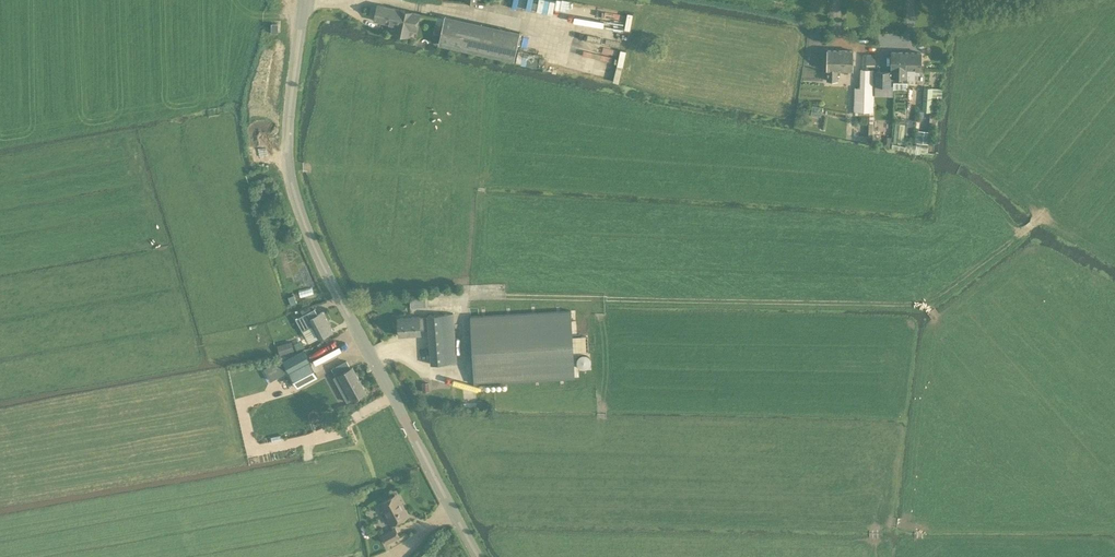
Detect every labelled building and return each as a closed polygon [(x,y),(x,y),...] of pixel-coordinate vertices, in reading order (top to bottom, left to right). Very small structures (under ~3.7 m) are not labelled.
[(540,9),(555,11),(556,0),(541,0),(540,9)] [(396,25),(399,9),(377,4),(374,20),(396,25)] [(624,47),(630,11),(599,6),(593,42),(624,47)] [(399,9),(396,25),(394,33),(408,36),(410,27),(416,29),(416,30),(420,13),(399,9)] [(443,24),(439,43),(514,59),(518,39),(443,24)] [(581,47),(578,62),(558,57),(557,64),(593,72),(594,65),(611,69),(613,61),(585,55),(587,48),(581,47)] [(519,61),(528,64),(533,51),(523,48),(519,61)] [(624,82),(628,49),(621,48),(617,81),(624,82)] [(604,59),(612,61),(614,51),(607,49),(604,59)] [(828,50),(827,80),(837,80),(837,74),(840,74),(840,70),(852,70),(853,50),(828,50)] [(908,68),(908,52),(891,51),(891,68),(891,71),(875,70),(874,85),(891,85),(891,77),(907,78),(907,68),(908,68)] [(921,52),(908,52),(908,68),(907,68),(907,78),(907,79),(915,79),(915,74),(920,74),(921,52)] [(854,88),(854,111),(859,111),(873,111),(874,69),(872,69),(866,69),(861,69),(860,88),(854,88)] [(924,87),(923,106),(931,107),(931,100),(932,88),(924,87)] [(895,123),(893,142),(902,143),(904,124),(895,123)] [(918,130),(917,142),(928,143),(929,132),(918,130)] [(883,147),(890,148),(891,142),(890,138),(887,137),(884,140),(883,147)] [(288,297),(291,305),(297,302),(294,295),(288,297)] [(303,314),(296,318),(303,331),(312,325),(319,338),(333,331),(322,311),(318,314),(314,308),(311,310),(303,314)] [(572,330),(571,310),(470,316),(474,384),(575,378),(573,346),(586,345),(585,329),(572,330)] [(419,315),(398,317),(399,335),(421,334),(420,329),(428,329),(431,364),(457,362),(453,313),(427,315),(427,316),(419,317),(419,315)] [(342,337),(315,350),(317,355),(345,343),(342,337)] [(291,342),(278,345),(280,354),(294,350),(291,342)] [(303,350),(283,361),(289,372),(309,361),(303,350)] [(593,356),(581,355),(580,368),(592,368),(593,356)] [(277,360),(264,368),(270,380),(284,373),(277,360)] [(346,360),(332,368),(336,376),(339,375),(343,382),(339,384),(348,401),(352,399),(366,391),(352,367),(350,368),(346,360)] [(297,387),(317,376),(309,361),(289,372),(297,387)] [(391,524),(408,515),(397,493),(379,502),(391,524)] [(386,543),(399,536),(395,528),(382,535),(386,543)]
